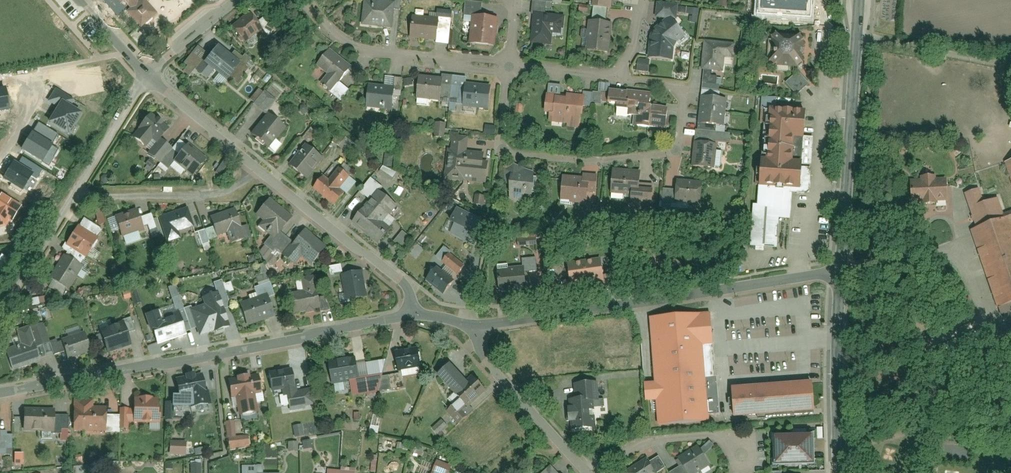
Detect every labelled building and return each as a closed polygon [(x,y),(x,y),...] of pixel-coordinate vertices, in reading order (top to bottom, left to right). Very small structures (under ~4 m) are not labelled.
[(122,6),(126,2),(131,8),(127,11),(142,27),(158,13),(146,0),(141,5),(137,0),(117,0),(122,6)] [(393,0),(367,0),(364,24),(394,27),(397,0),(393,0)] [(588,1),(596,1),(596,8),(610,9),(615,9),(615,0),(589,0),(588,1)] [(485,2),(468,1),(466,14),(475,15),(483,16),(485,2)] [(680,5),(660,2),(658,16),(670,17),(676,18),(679,18),(680,5)] [(701,8),(683,6),(682,13),(693,14),(692,21),(700,22),(701,8)] [(595,21),(609,22),(610,9),(596,8),(595,21)] [(440,18),(454,19),(454,12),(441,10),(440,18)] [(252,12),(235,26),(247,41),(265,27),(252,12)] [(555,15),(536,13),(534,42),(553,43),(554,32),(555,15)] [(440,18),(415,15),(413,37),(438,40),(440,18)] [(483,16),(475,15),(472,43),(496,45),(499,17),(483,16)] [(554,32),(563,33),(564,27),(566,27),(566,16),(555,15),(554,32)] [(687,34),(676,18),(670,17),(666,20),(658,26),(652,36),(651,58),(675,61),(676,47),(679,41),(687,34)] [(440,18),(438,40),(451,41),(454,19),(440,18)] [(590,22),(588,49),(612,51),(614,24),(590,22)] [(806,33),(775,31),(773,64),(804,66),(806,33)] [(737,43),(707,40),(704,69),(707,69),(719,71),(726,71),(727,56),(736,57),(737,43)] [(234,54),(221,43),(212,54),(206,62),(228,80),(231,76),(239,82),(251,68),(247,64),(252,58),(247,53),(244,56),(237,50),(234,54)] [(212,54),(200,44),(186,61),(198,71),(206,62),(212,54)] [(354,65),(333,47),(319,64),(330,73),(322,82),(332,91),(341,80),(354,65)] [(640,59),(639,70),(651,71),(652,60),(640,59)] [(718,83),(719,71),(707,69),(705,89),(721,90),(722,83),(718,83)] [(801,72),(789,81),(799,93),(811,83),(801,72)] [(445,77),(442,100),(453,101),(456,75),(445,74),(445,77)] [(396,76),(388,75),(387,84),(396,85),(396,77),(396,76)] [(445,77),(422,75),(420,97),(442,100),(445,77)] [(470,76),(456,75),(453,101),(452,108),(459,108),(459,103),(467,104),(469,82),(470,76)] [(404,89),(405,78),(396,77),(396,85),(395,89),(404,89)] [(342,99),(351,89),(341,80),(332,91),(342,99)] [(493,84),(469,82),(467,104),(466,106),(479,107),(491,108),(493,84)] [(561,94),(562,83),(551,82),(549,93),(558,94),(561,94)] [(613,83),(602,82),(601,91),(605,91),(612,92),(612,88),(613,83)] [(387,84),(370,83),(368,106),(394,108),(395,89),(396,85),(387,84)] [(265,91),(261,87),(251,99),(256,102),(265,91)] [(54,104),(43,123),(68,137),(82,112),(72,106),(75,100),(55,88),(48,101),(54,104)] [(629,90),(612,88),(612,92),(611,101),(620,102),(619,115),(631,116),(631,114),(636,114),(634,124),(669,128),(671,116),(669,116),(670,106),(653,105),(654,92),(629,89),(629,90)] [(277,99),(266,90),(265,91),(256,102),(267,111),(277,99)] [(596,92),(595,102),(604,103),(605,91),(601,91),(596,90),(596,92)] [(586,95),(585,104),(594,105),(595,102),(596,92),(586,91),(586,95)] [(553,112),(552,120),(555,120),(554,124),(564,125),(565,121),(570,122),(570,125),(582,126),(585,104),(586,95),(569,93),(569,96),(558,95),(558,94),(549,93),(547,111),(553,112)] [(729,98),(703,96),(700,122),(719,123),(726,124),(729,98)] [(779,98),(764,97),(763,107),(768,108),(778,108),(779,98)] [(778,108),(768,108),(766,132),(771,133),(769,158),(765,158),(763,185),(794,187),(802,188),(804,160),(796,160),(798,137),(807,137),(809,116),(806,116),(806,110),(778,108)] [(287,126),(269,112),(253,132),(270,147),(277,138),(287,126)] [(150,114),(131,140),(148,153),(167,127),(150,114)] [(447,122),(438,121),(436,136),(446,137),(447,122)] [(700,129),(718,131),(719,123),(700,122),(700,129)] [(27,131),(15,151),(39,166),(40,163),(46,167),(57,150),(50,146),(56,135),(38,124),(31,134),(27,131)] [(718,140),(731,141),(732,132),(718,131),(700,129),(699,141),(718,143),(718,140)] [(453,131),(448,177),(487,181),(489,164),(485,163),(486,151),(468,149),(470,133),(453,131)] [(354,140),(343,132),(336,141),(347,149),(354,140)] [(276,151),(283,143),(277,138),(270,147),(276,151)] [(159,164),(171,149),(159,139),(147,155),(159,164)] [(187,146),(180,140),(159,164),(166,170),(187,146)] [(696,141),(694,164),(716,166),(718,143),(699,141),(696,141)] [(326,157),(308,143),(291,163),(309,177),(326,157)] [(205,158),(189,144),(173,163),(190,177),(205,158)] [(0,173),(0,185),(19,197),(20,194),(26,198),(37,181),(30,177),(36,166),(18,155),(11,165),(7,162),(0,173)] [(517,163),(507,169),(506,183),(513,183),(512,193),(513,193),(512,200),(525,201),(526,194),(536,195),(538,172),(517,163)] [(392,178),(395,173),(384,164),(380,169),(392,178)] [(352,175),(342,166),(332,179),(342,187),(352,175)] [(613,192),(636,194),(635,201),(654,202),(655,188),(641,187),(642,171),(615,168),(613,192)] [(565,174),(563,198),(590,201),(591,190),(598,190),(599,173),(586,172),(585,176),(565,174)] [(332,179),(327,174),(316,187),(337,204),(347,191),(342,187),(332,179)] [(922,178),(913,179),(914,201),(927,200),(927,203),(940,203),(940,201),(951,200),(949,177),(939,177),(939,174),(922,175),(922,178)] [(383,185),(374,177),(362,191),(372,199),(380,189),(383,185)] [(705,181),(680,179),(679,189),(678,197),(704,199),(705,181)] [(994,182),(964,192),(975,225),(1005,216),(994,182)] [(794,187),(763,185),(761,203),(757,202),(753,245),(779,247),(781,216),(792,217),(794,187)] [(667,188),(665,201),(678,202),(678,197),(679,189),(667,188)] [(400,205),(380,189),(372,199),(354,221),(381,243),(389,232),(383,226),(400,205)] [(6,223),(19,205),(0,193),(0,226),(6,223)] [(487,195),(477,194),(476,203),(486,204),(487,195)] [(292,218),(269,200),(255,216),(262,222),(257,228),(273,241),(292,218)] [(485,219),(460,207),(454,220),(457,221),(452,232),(474,242),(485,219)] [(187,209),(157,216),(164,243),(179,239),(178,233),(192,230),(187,209)] [(248,226),(239,229),(233,209),(209,216),(213,227),(216,237),(225,234),(228,245),(251,238),(248,226)] [(134,210),(114,217),(122,240),(142,233),(134,210)] [(155,228),(150,215),(138,219),(143,233),(155,228)] [(976,229),(1001,312),(1010,309),(1010,219),(976,229)] [(97,239),(78,227),(65,247),(84,259),(97,239)] [(213,229),(197,233),(201,245),(216,241),(213,229)] [(328,248),(305,230),(282,258),(294,267),(301,259),(312,268),(328,248)] [(414,237),(405,230),(396,241),(405,248),(414,237)] [(280,255),(291,242),(280,233),(270,246),(280,255)] [(437,255),(445,261),(452,252),(455,249),(447,243),(437,255)] [(466,264),(452,252),(445,261),(459,273),(466,264)] [(3,275),(11,259),(0,254),(0,274),(3,275)] [(539,270),(538,257),(526,258),(526,266),(527,272),(539,270)] [(603,257),(571,263),(575,284),(607,278),(603,257)] [(48,281),(69,292),(81,269),(60,258),(48,281)] [(341,266),(329,268),(330,275),(342,273),(341,266)] [(526,266),(501,268),(503,291),(529,288),(527,272),(526,266)] [(454,281),(437,267),(426,281),(443,294),(454,281)] [(364,273),(341,276),(344,301),(367,298),(364,273)] [(289,293),(292,314),(320,310),(316,277),(301,279),(302,291),(289,293)] [(222,283),(215,285),(218,293),(223,310),(231,308),(222,283)] [(269,284),(253,289),(256,299),(266,296),(267,300),(274,298),(269,284)] [(976,310),(966,290),(953,298),(963,317),(976,310)] [(205,306),(192,310),(200,335),(215,330),(216,334),(225,331),(224,328),(229,326),(223,310),(218,293),(203,298),(205,306)] [(238,305),(245,327),(273,319),(266,297),(238,305)] [(144,316),(155,346),(185,336),(180,320),(161,326),(157,312),(144,316)] [(715,315),(652,318),(657,429),(714,426),(709,348),(717,348),(715,315)] [(135,331),(130,318),(122,322),(127,335),(135,331)] [(100,333),(109,355),(131,346),(122,324),(100,333)] [(50,343),(44,325),(29,330),(35,348),(50,343)] [(39,364),(35,348),(29,328),(16,332),(21,347),(5,352),(11,372),(39,364)] [(83,333),(60,341),(67,359),(89,351),(83,333)] [(417,348),(395,351),(398,372),(421,368),(417,348)] [(356,361),(326,365),(329,384),(348,382),(359,380),(356,361)] [(456,399),(457,399),(467,410),(486,391),(472,377),(466,383),(449,367),(436,379),(456,399)] [(290,369),(268,373),(270,390),(293,387),(290,369)] [(210,406),(206,389),(203,374),(176,380),(179,394),(189,392),(192,409),(210,406)] [(230,399),(235,398),(238,416),(256,414),(254,395),(261,394),(258,375),(228,379),(230,399)] [(402,390),(400,375),(377,378),(378,393),(402,390)] [(377,378),(348,382),(350,397),(378,393),(377,378)] [(816,382),(737,389),(740,423),(819,415),(816,382)] [(597,383),(574,384),(575,399),(592,398),(598,398),(597,383)] [(287,397),(289,410),(312,407),(310,390),(297,391),(296,387),(281,389),(282,398),(287,397)] [(160,421),(161,397),(135,397),(135,408),(134,420),(160,421)] [(107,413),(108,406),(94,405),(94,399),(76,398),(75,430),(107,431),(107,413)] [(575,399),(568,400),(570,431),(594,430),(592,398),(575,399)] [(55,407),(27,407),(26,430),(55,430),(55,413),(55,407)] [(134,420),(135,408),(121,408),(121,414),(121,427),(132,427),(132,420),(134,420)] [(69,414),(55,413),(55,430),(69,431),(69,428),(69,416),(69,414)] [(121,427),(121,414),(107,413),(107,431),(121,431),(121,427)] [(373,414),(369,431),(378,433),(380,426),(376,425),(379,415),(373,414)] [(441,421),(432,429),(436,434),(446,426),(441,421)] [(234,423),(226,423),(226,441),(229,441),(228,438),(234,437),(234,423)] [(304,438),(301,424),(291,426),(293,439),(304,438)] [(8,453),(8,447),(8,433),(8,430),(0,430),(0,443),(0,450),(0,453),(8,453)] [(808,436),(769,439),(771,468),(810,465),(808,436)] [(228,438),(229,449),(249,448),(248,437),(228,438)] [(311,450),(310,440),(302,442),(304,452),(311,450)] [(188,442),(171,441),(170,453),(187,454),(188,442)] [(297,443),(286,444),(287,452),(297,451),(297,443)] [(668,471),(669,472),(695,472),(707,464),(696,450),(668,471)] [(13,465),(23,464),(22,452),(13,453),(13,465)] [(622,472),(654,472),(645,458),(622,472)] [(190,472),(201,472),(200,460),(189,461),(190,472)] [(437,462),(433,472),(448,472),(451,467),(437,462)]
